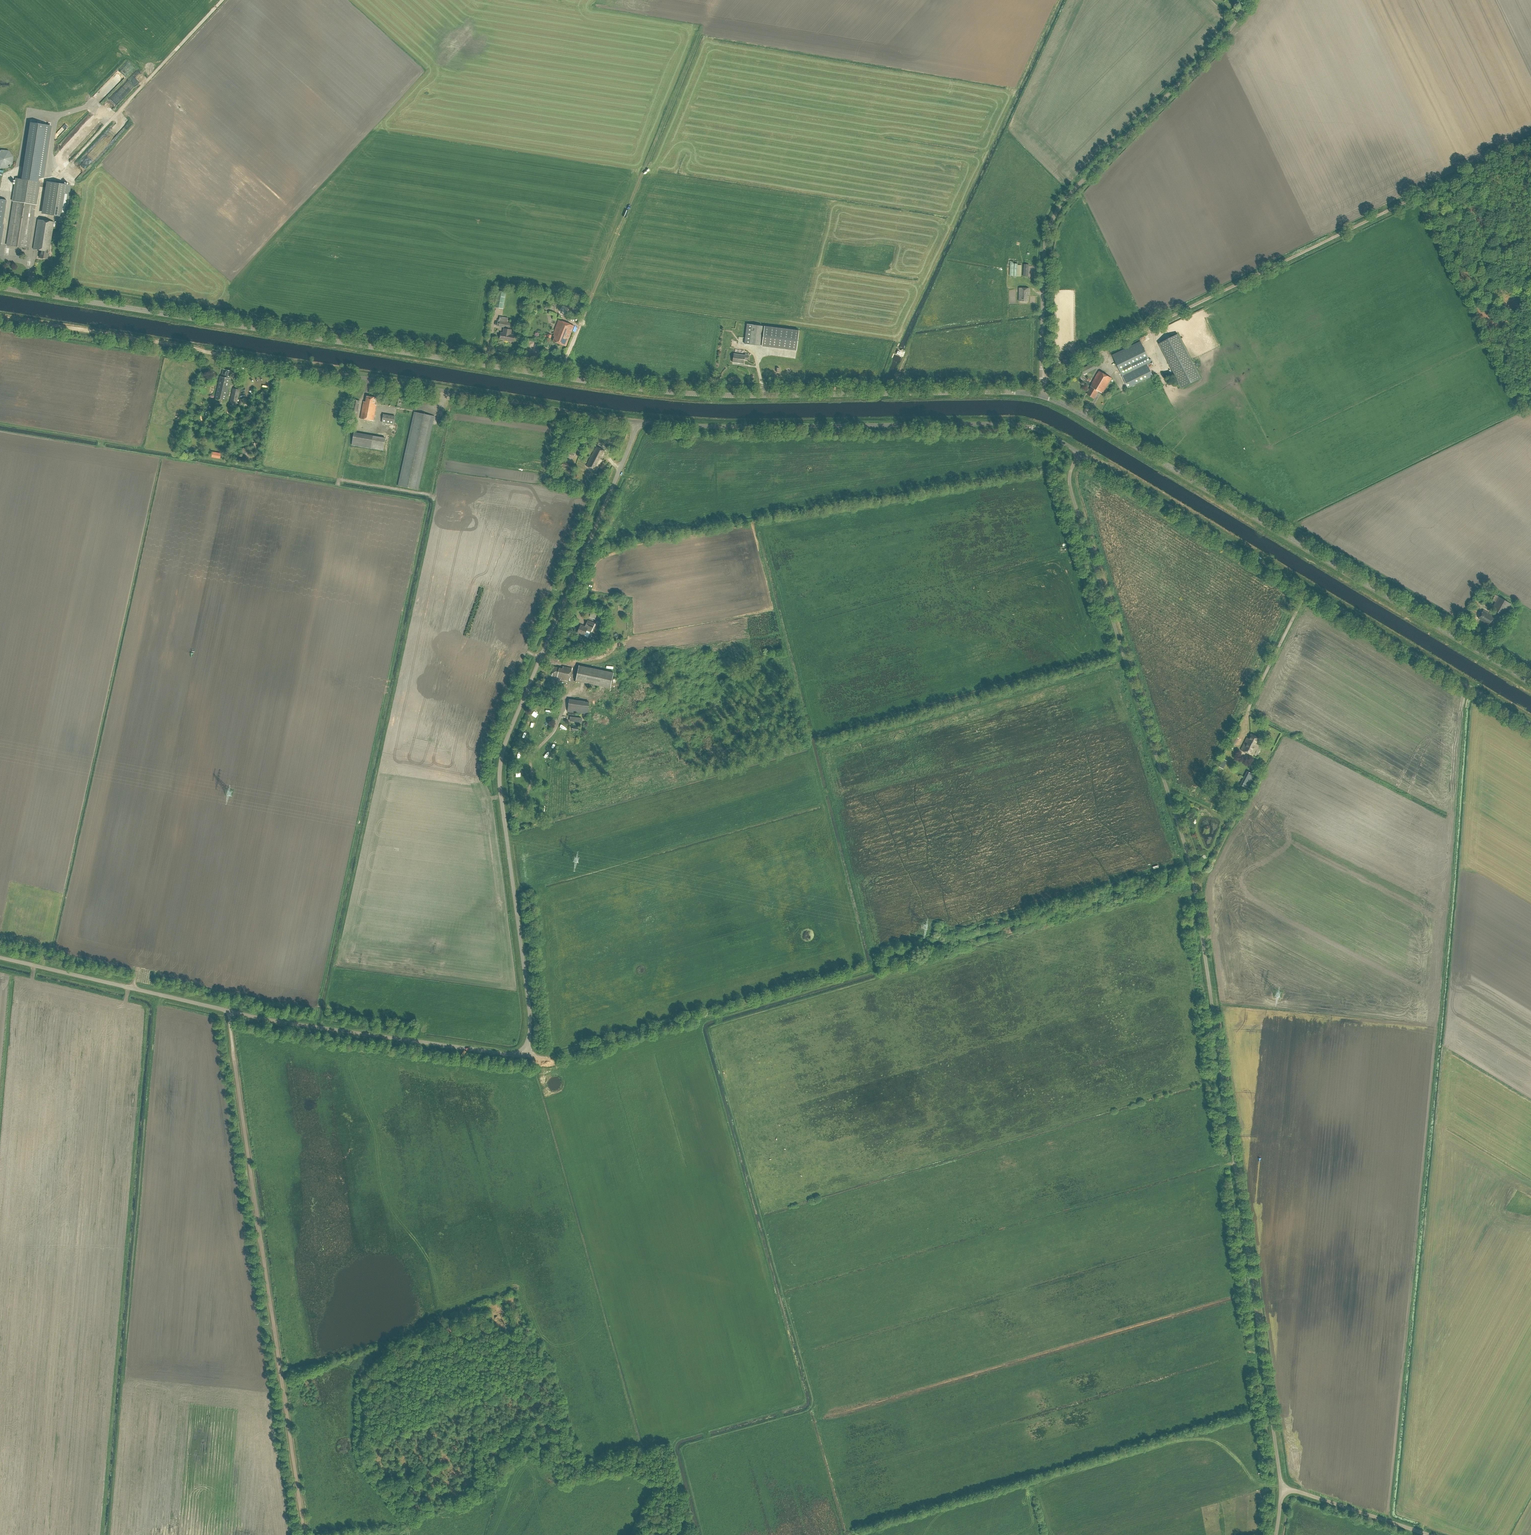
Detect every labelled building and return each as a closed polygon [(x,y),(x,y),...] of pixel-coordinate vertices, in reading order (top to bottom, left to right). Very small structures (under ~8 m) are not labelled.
[(104,103),(101,100),(103,99),(100,96),(105,91),(106,92),(113,84),(111,82),(107,88),(105,86),(100,93),(99,92),(93,99),(101,106),(104,103)] [(23,179),(17,178),(6,245),(7,245),(24,248),(24,250),(29,251),(40,182),(40,180),(40,179),(41,178),(44,178),(52,128),(31,125),(23,179)] [(118,126),(117,128),(113,128),(112,137),(118,137),(118,129),(121,129),(121,126),(118,126)] [(60,164),(62,166),(90,136),(84,131),(48,169),(52,173),(60,164)] [(13,164),(14,156),(9,150),(1,150),(0,151),(0,168),(7,169),(13,164)] [(66,173),(75,181),(96,158),(90,153),(77,168),(73,164),(78,159),(75,157),(69,164),(72,167),(66,173)] [(43,214),(66,217),(71,185),(48,182),(43,214)] [(49,251),(54,222),(38,220),(33,249),(41,250),(39,257),(47,258),(48,251),(49,251)] [(1018,261),(1015,261),(1010,261),(1010,276),(1022,276),(1022,266),(1018,265),(1018,261)] [(1029,292),(1029,288),(1019,287),(1019,301),(1027,301),(1028,292),(1029,292)] [(504,309),(507,292),(498,291),(495,307),(504,309)] [(507,329),(504,328),(503,333),(501,333),(500,339),(509,340),(509,341),(514,342),(515,335),(511,334),(511,330),(509,329),(510,323),(507,322),(508,318),(502,317),(501,318),(499,318),(499,321),(500,321),(499,326),(507,328),(507,329)] [(566,346),(574,326),(558,320),(553,333),(554,334),(553,336),(555,337),(553,341),(566,346)] [(761,345),(763,326),(747,324),(744,344),(761,345)] [(796,350),(798,330),(763,326),(761,346),(796,350)] [(1178,334),(1159,344),(1181,388),(1201,378),(1178,334)] [(1150,360),(1141,341),(1112,355),(1128,388),(1153,376),(1147,364),(1152,362),(1151,359),(1150,360)] [(744,355),(733,353),(732,361),(743,363),(744,360),(747,360),(748,354),(745,354),(744,355)] [(1097,367),(1095,362),(1081,368),(1084,374),(1097,367)] [(229,378),(231,371),(223,369),(222,377),(220,376),(216,398),(226,400),(230,379),(229,378)] [(1112,378),(1099,371),(1092,383),(1093,383),(1091,386),(1092,387),(1091,390),(1090,389),(1088,394),(1094,398),(1098,392),(1097,391),(1098,390),(1103,393),(1112,378)] [(237,406),(240,390),(233,388),(230,404),(237,406)] [(375,405),(376,401),(375,400),(375,397),(367,396),(366,402),(363,401),(360,419),(373,421),(376,405),(375,405)] [(419,490),(435,416),(414,412),(398,485),(419,490)] [(394,425),(396,416),(384,414),(382,423),(394,425)] [(579,447),(583,438),(577,435),(573,445),(579,447)] [(352,449),(384,453),(386,442),(358,439),(358,441),(353,441),(352,449)] [(562,466),(569,448),(564,446),(557,464),(562,466)] [(575,456),(578,448),(575,447),(574,450),(569,449),(567,453),(575,456)] [(600,459),(604,451),(597,447),(594,452),(586,466),(596,471),(602,460),(600,459)] [(571,470),(573,465),(564,461),(562,466),(571,470)] [(1511,604),(1496,595),(1489,607),(1504,615),(1511,604)] [(1488,612),(1483,610),(1478,618),(1484,621),(1483,623),(1489,626),(1495,617),(1488,612)] [(593,628),(595,623),(588,620),(585,626),(580,625),(577,633),(584,636),(588,626),(593,628)] [(599,655),(598,650),(594,651),(594,650),(576,655),(578,661),(587,659),(596,657),(595,656),(599,655)] [(611,688),(614,673),(579,665),(576,681),(611,688)] [(569,680),(572,668),(563,666),(562,668),(554,667),(552,676),(557,677),(557,678),(569,680)] [(588,714),(589,702),(569,699),(568,712),(588,714)] [(1260,738),(1251,734),(1248,740),(1247,739),(1241,750),(1252,756),(1258,745),(1257,744),(1260,738)] [(1239,738),(1233,735),(1228,746),(1233,749),(1239,738)] [(1255,774),(1248,771),(1241,784),(1248,788),(1255,774)]
